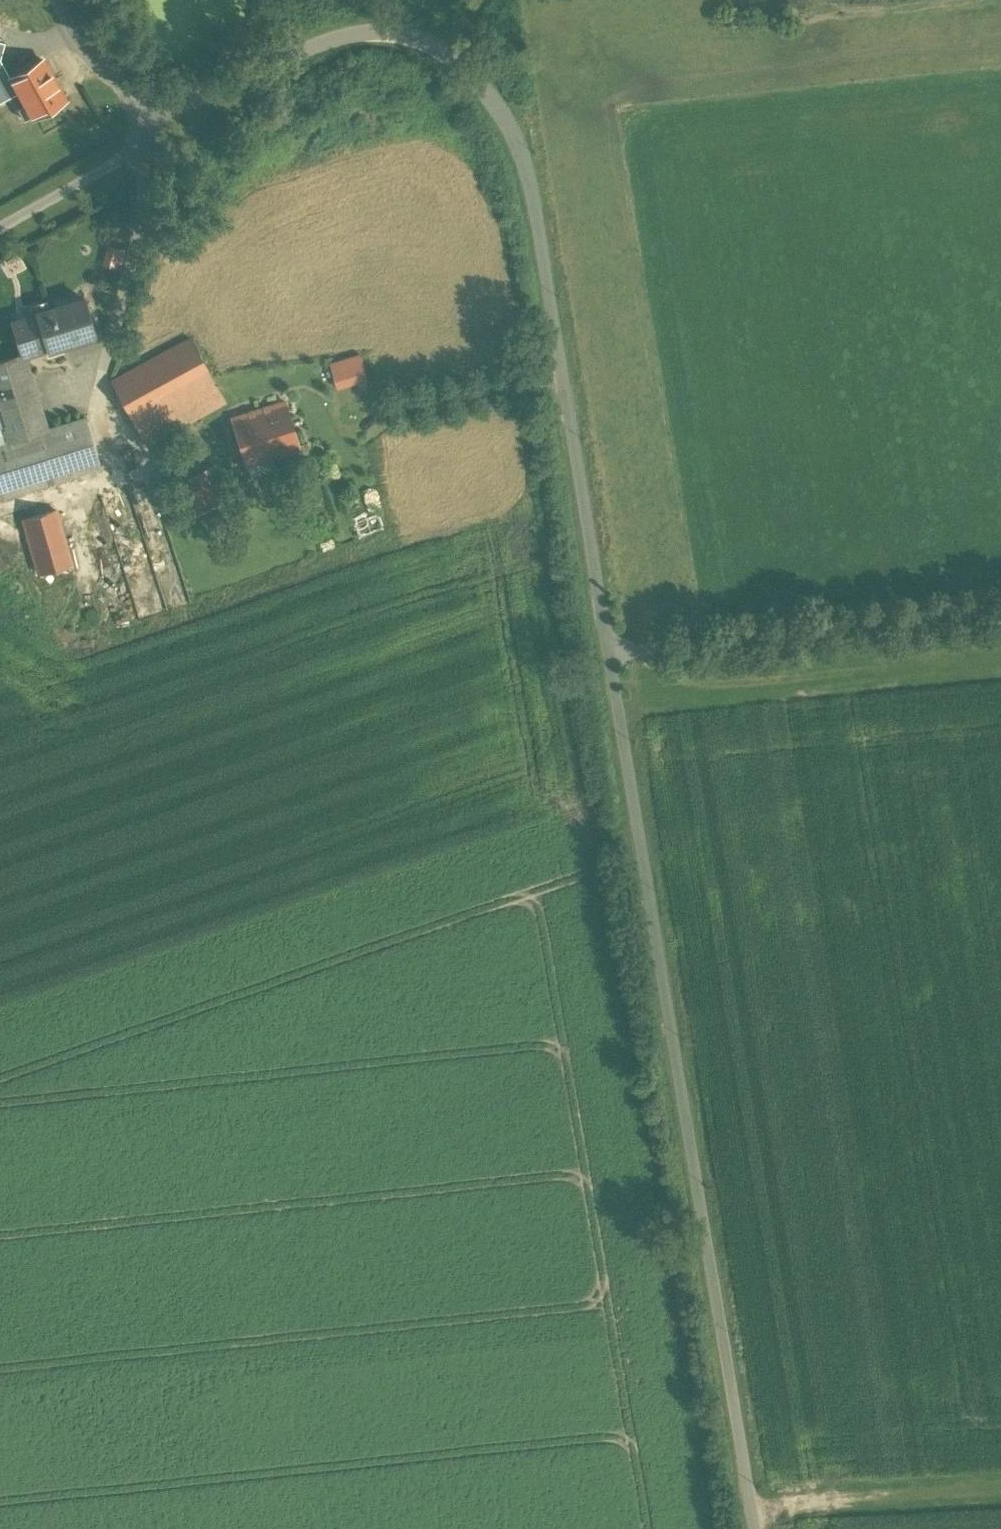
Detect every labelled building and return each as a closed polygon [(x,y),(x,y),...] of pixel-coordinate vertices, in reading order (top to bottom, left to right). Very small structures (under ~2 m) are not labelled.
[(43,59),(12,77),(7,69),(3,72),(10,95),(19,90),(34,115),(65,97),(43,59)] [(0,73),(0,100),(10,95),(3,72),(0,73)] [(124,248),(114,246),(109,265),(119,267),(124,248)] [(85,297),(37,312),(37,313),(47,345),(48,349),(97,333),(85,297)] [(37,313),(13,320),(22,352),(24,352),(24,353),(47,345),(37,313)] [(192,337),(113,381),(146,442),(225,399),(214,377),(192,337)] [(0,359),(0,411),(9,440),(48,428),(24,353),(24,352),(22,352),(0,359)] [(363,354),(332,364),(339,387),(370,378),(363,354)] [(287,400),(232,418),(246,464),(301,447),(287,400)] [(9,440),(0,411),(0,442),(9,440)] [(0,442),(0,497),(79,473),(81,478),(101,472),(99,467),(102,466),(87,416),(48,428),(9,440),(0,442)] [(215,462),(176,483),(193,515),(233,494),(215,462)] [(55,510),(26,518),(41,571),(70,562),(55,510)]
